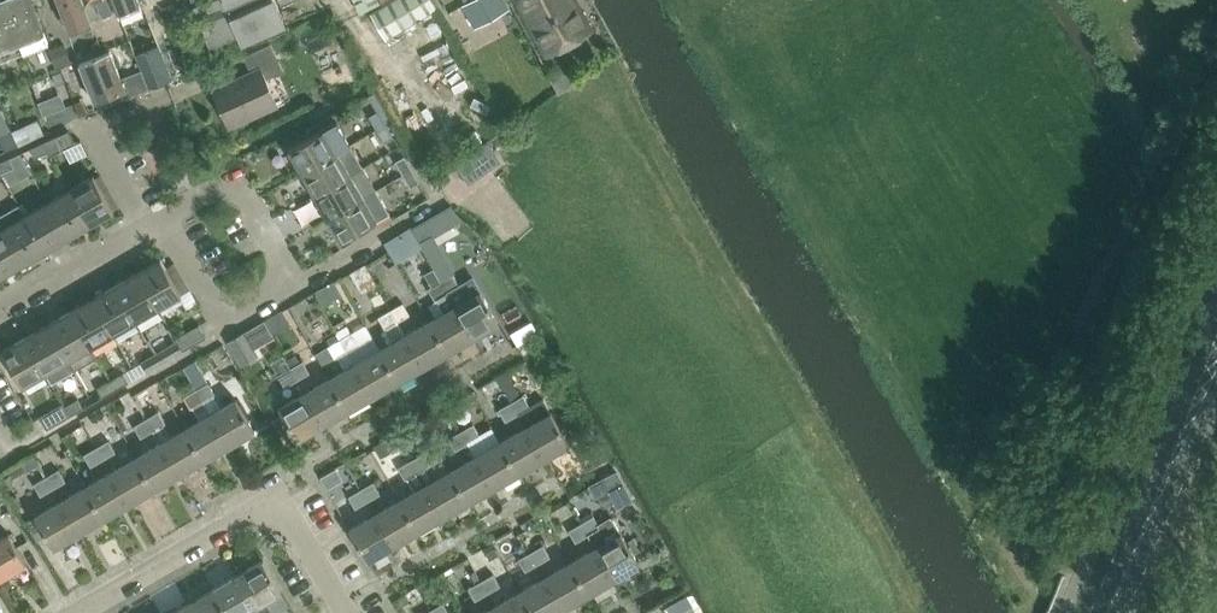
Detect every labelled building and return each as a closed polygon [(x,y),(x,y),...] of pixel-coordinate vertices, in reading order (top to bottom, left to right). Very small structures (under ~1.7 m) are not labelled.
[(20,42),(2,0),(0,0),(0,61),(23,51),(20,42)] [(48,41),(31,0),(2,0),(20,42),(23,51),(48,41)] [(89,17),(82,0),(58,0),(69,26),(89,17)] [(89,17),(89,18),(112,9),(108,0),(82,0),(89,17)] [(117,8),(137,0),(114,0),(117,8)] [(195,4),(194,5),(210,44),(235,34),(221,0),(206,0),(205,0),(194,0),(195,4)] [(235,34),(238,32),(243,42),(285,24),(274,0),(221,0),(235,34)] [(379,1),(378,0),(356,0),(361,9),(379,1)] [(437,6),(433,0),(394,0),(374,12),(388,36),(437,6)] [(475,24),(508,5),(505,0),(463,0),(475,24)] [(546,56),(558,49),(559,50),(583,37),(582,36),(596,29),(580,0),(515,0),(546,56)] [(227,54),(241,48),(235,34),(221,41),(227,54)] [(57,65),(71,61),(64,42),(50,48),(57,65)] [(265,79),(283,71),(271,43),(243,55),(250,71),(213,88),(230,127),(277,106),(265,79)] [(157,44),(136,53),(149,85),(170,77),(157,44)] [(142,68),(120,77),(110,52),(79,65),(95,102),(106,98),(108,103),(149,85),(142,68)] [(369,95),(378,111),(385,123),(392,119),(375,91),(369,95)] [(0,112),(0,139),(6,151),(17,147),(2,111),(0,112)] [(386,124),(385,123),(378,111),(370,116),(377,129),(386,124)] [(20,145),(45,133),(38,119),(13,130),(20,145)] [(338,120),(289,148),(303,171),(351,144),(338,120)] [(386,124),(377,129),(385,141),(394,136),(386,124)] [(45,140),(50,149),(52,153),(77,142),(70,128),(45,140)] [(37,155),(50,149),(45,140),(32,146),(37,155)] [(487,142),(456,163),(457,164),(470,183),(500,161),(488,143),(487,142)] [(351,144),(303,171),(316,194),(364,167),(351,144)] [(0,160),(0,167),(1,171),(15,165),(12,155),(0,160)] [(404,174),(413,169),(405,155),(396,160),(404,174)] [(364,167),(316,194),(329,217),(377,189),(364,167)] [(413,169),(404,174),(411,187),(420,181),(413,169)] [(96,173),(72,187),(93,222),(117,209),(96,173)] [(72,187),(50,200),(70,235),(93,222),(72,187)] [(377,189),(329,217),(341,237),(343,240),(347,237),(377,220),(391,212),(377,189)] [(50,200),(26,213),(40,237),(47,249),(67,237),(70,235),(50,200)] [(0,214),(0,219),(4,226),(11,237),(25,262),(47,249),(40,237),(26,213),(20,202),(0,214)] [(453,207),(385,245),(395,264),(423,249),(426,252),(439,245),(435,238),(461,223),(453,207)] [(3,275),(25,262),(11,237),(4,226),(0,229),(0,270),(3,275)] [(439,245),(426,252),(434,267),(433,268),(440,279),(441,278),(449,273),(452,272),(454,271),(439,245)] [(159,307),(182,293),(167,268),(161,258),(139,271),(159,307)] [(175,263),(167,268),(183,295),(191,290),(175,263)] [(137,319),(159,307),(139,271),(116,284),(137,319)] [(441,278),(440,279),(456,306),(474,338),(474,337),(499,323),(472,276),(459,284),(452,272),(449,273),(441,278)] [(440,279),(428,286),(435,297),(437,296),(446,311),(430,320),(440,336),(449,352),(474,338),(456,306),(440,279)] [(113,333),(137,319),(116,284),(93,298),(113,333)] [(91,346),(113,333),(93,298),(71,310),(91,346)] [(402,302),(390,309),(407,338),(423,367),(449,352),(440,336),(430,320),(417,328),(402,302)] [(390,309),(379,316),(385,326),(387,325),(395,340),(381,348),(391,364),(400,381),(423,367),(407,338),(390,309)] [(97,356),(91,346),(71,310),(49,323),(75,369),(97,356)] [(291,320),(285,310),(268,320),(274,330),(291,320)] [(246,331),(231,339),(236,348),(244,363),(257,355),(254,348),(273,337),(263,321),(262,322),(260,323),(246,331)] [(352,330),(340,338),(357,367),(374,396),(400,381),(391,364),(381,348),(373,334),(366,322),(352,330)] [(49,323),(25,337),(46,372),(52,383),(75,369),(49,323)] [(178,340),(183,348),(206,335),(200,323),(177,337),(178,340)] [(23,385),(46,372),(25,337),(2,350),(23,385)] [(340,338),(329,344),(336,356),(340,363),(344,370),(330,378),(340,394),(349,410),(374,396),(357,367),(340,338)] [(169,345),(156,353),(158,357),(161,361),(174,354),(183,348),(178,340),(169,345)] [(147,369),(161,361),(156,353),(142,361),(147,369)] [(296,353),(287,358),(292,367),(301,362),(296,353)] [(291,367),(290,368),(297,379),(298,379),(310,372),(303,360),(301,362),(292,367),(291,367)] [(290,368),(279,374),(285,386),(297,379),(290,368)] [(111,380),(115,387),(128,380),(124,372),(111,380)] [(305,392),(324,425),(349,410),(340,394),(330,378),(305,392)] [(103,395),(115,387),(111,380),(98,387),(103,395)] [(198,387),(196,388),(229,444),(254,429),(236,398),(222,407),(208,382),(206,383),(198,387)] [(196,388),(184,395),(191,407),(194,405),(202,418),(186,427),(204,458),(229,444),(196,388)] [(283,413),(276,417),(285,433),(292,429),(298,440),(324,425),(305,392),(279,407),(283,413)] [(519,413),(531,406),(524,394),(512,401),(519,413)] [(65,406),(70,413),(82,406),(78,398),(65,406)] [(506,420),(519,413),(512,401),(499,408),(506,420)] [(63,402),(41,415),(48,426),(70,413),(65,406),(63,402)] [(158,410),(146,417),(154,429),(161,442),(179,473),(204,458),(186,427),(173,435),(171,436),(164,424),(166,423),(158,410)] [(551,412),(526,426),(535,441),(544,456),(568,442),(551,412)] [(146,417),(134,424),(142,436),(154,429),(146,417)] [(467,442),(481,434),(473,421),(460,429),(467,442)] [(526,426),(502,440),(511,455),(520,470),(544,456),(535,441),(526,426)] [(457,448),(467,442),(460,429),(450,435),(457,448)] [(387,438),(374,445),(375,448),(376,449),(381,457),(394,449),(390,442),(389,440),(387,438)] [(103,459),(116,451),(110,440),(96,447),(103,459)] [(476,455),(475,456),(484,471),(493,486),(520,470),(511,455),(502,440),(486,449),(481,452),(476,455)] [(149,449),(136,456),(145,472),(154,487),(179,473),(161,442),(149,449)] [(91,465),(103,459),(96,447),(85,454),(91,465)] [(423,450),(411,457),(427,485),(444,514),(469,500),(460,485),(451,470),(440,451),(428,458),(423,450)] [(136,456),(110,471),(119,487),(128,502),(154,487),(145,472),(136,456)] [(475,456),(451,470),(460,485),(469,500),(493,486),(484,471),(475,456)] [(411,457),(398,464),(406,478),(408,477),(412,483),(416,490),(401,499),(410,514),(419,529),(444,514),(427,485),(411,457)] [(12,472),(14,477),(26,470),(20,460),(6,468),(10,473),(12,472)] [(54,488),(67,480),(60,468),(47,476),(54,488)] [(592,484),(590,485),(590,486),(595,495),(598,494),(607,489),(618,508),(634,499),(618,470),(592,484)] [(110,471),(86,486),(94,501),(103,517),(128,502),(119,487),(110,471)] [(6,488),(6,489),(13,485),(14,477),(12,472),(10,473),(1,479),(6,488)] [(368,473),(356,480),(361,489),(373,482),(368,473)] [(42,495),(54,488),(47,476),(35,483),(42,495)] [(373,482),(361,489),(368,500),(368,499),(380,492),(374,481),(373,482)] [(86,486),(61,500),(70,515),(79,531),(103,517),(94,501),(86,486)] [(361,489),(350,495),(356,506),(368,500),(361,489)] [(376,513),(375,514),(393,544),(394,543),(419,529),(410,514),(401,499),(376,513)] [(61,500),(36,515),(47,535),(54,545),(79,531),(70,515),(61,500)] [(594,513),(581,521),(588,533),(595,547),(613,579),(639,564),(620,532),(613,519),(602,526),(594,513)] [(375,514),(350,528),(367,559),(393,544),(375,514)] [(36,515),(26,521),(37,540),(47,535),(36,515)] [(581,521),(568,528),(575,540),(588,533),(581,521)] [(1,577),(26,562),(10,534),(0,540),(0,576),(1,577)] [(500,552),(494,542),(486,546),(492,557),(500,552)] [(538,564),(551,556),(543,544),(531,552),(538,564)] [(595,547),(571,561),(580,577),(589,593),(613,579),(595,547)] [(527,571),(538,564),(531,552),(519,559),(527,571)] [(237,574),(260,612),(281,612),(291,607),(282,591),(263,559),(237,574)] [(571,561),(545,576),(554,592),(564,608),(589,593),(580,577),(571,561)] [(494,572),(481,580),(488,592),(501,584),(494,572)] [(212,589),(226,612),(244,612),(248,611),(249,612),(260,612),(237,574),(212,589)] [(521,590),(530,606),(534,612),(555,612),(564,608),(554,592),(545,576),(521,590)] [(481,580),(469,587),(476,600),(488,592),(481,580)] [(186,603),(192,612),(226,612),(212,589),(186,603)] [(495,605),(500,612),(534,612),(530,606),(521,590),(495,605)] [(689,596),(663,611),(664,612),(678,612),(693,604),(689,596)] [(431,609),(433,612),(450,612),(444,602),(431,609)] [(169,612),(192,612),(186,603),(169,612)]
